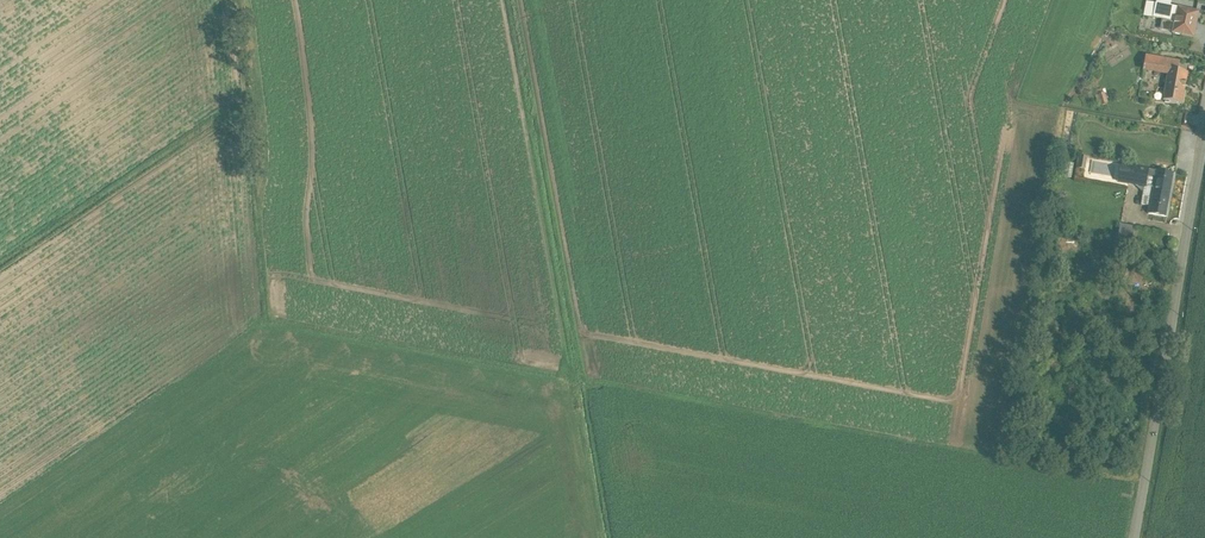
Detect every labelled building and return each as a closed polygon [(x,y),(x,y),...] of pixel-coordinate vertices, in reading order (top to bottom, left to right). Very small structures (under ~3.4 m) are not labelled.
[(1146,2),(1143,16),(1163,21),(1161,29),(1172,32),(1172,34),(1193,39),(1198,13),(1170,7),(1171,0),(1157,0),(1156,4),(1146,2)] [(1179,63),(1146,57),(1143,72),(1166,76),(1162,101),(1181,105),(1187,74),(1178,72),(1179,63)] [(1094,96),(1098,107),(1107,104),(1104,94),(1094,96)] [(1087,157),(1080,156),(1078,168),(1085,169),(1087,157)] [(1071,178),(1074,164),(1066,163),(1063,177),(1071,178)] [(1174,176),(1121,166),(1118,184),(1143,188),(1141,205),(1147,206),(1146,214),(1166,218),(1174,176)] [(1132,226),(1120,224),(1117,238),(1130,240),(1132,226)]
